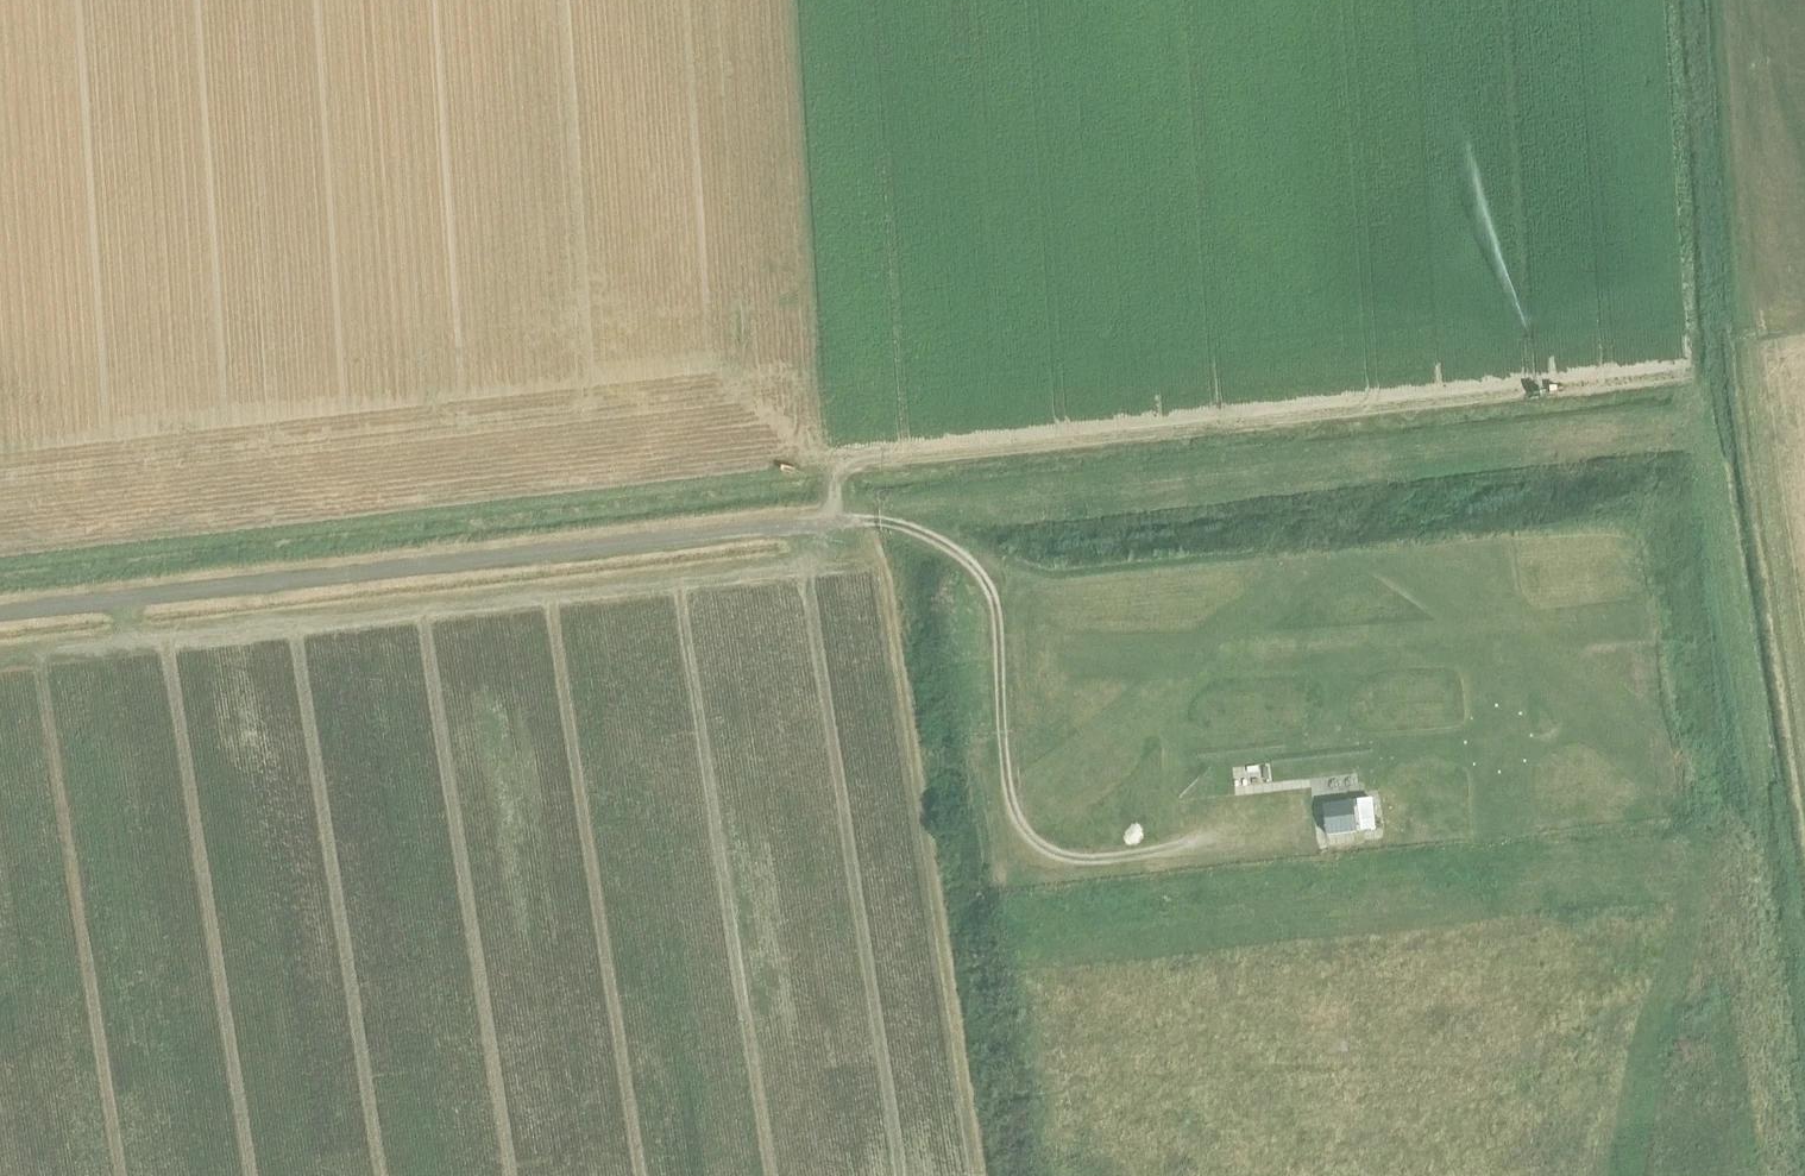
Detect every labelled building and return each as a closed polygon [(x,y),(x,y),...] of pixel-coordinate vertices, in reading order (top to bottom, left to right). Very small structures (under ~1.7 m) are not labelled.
[(1374,800),(1324,806),(1328,836),(1377,830),(1374,800)]
